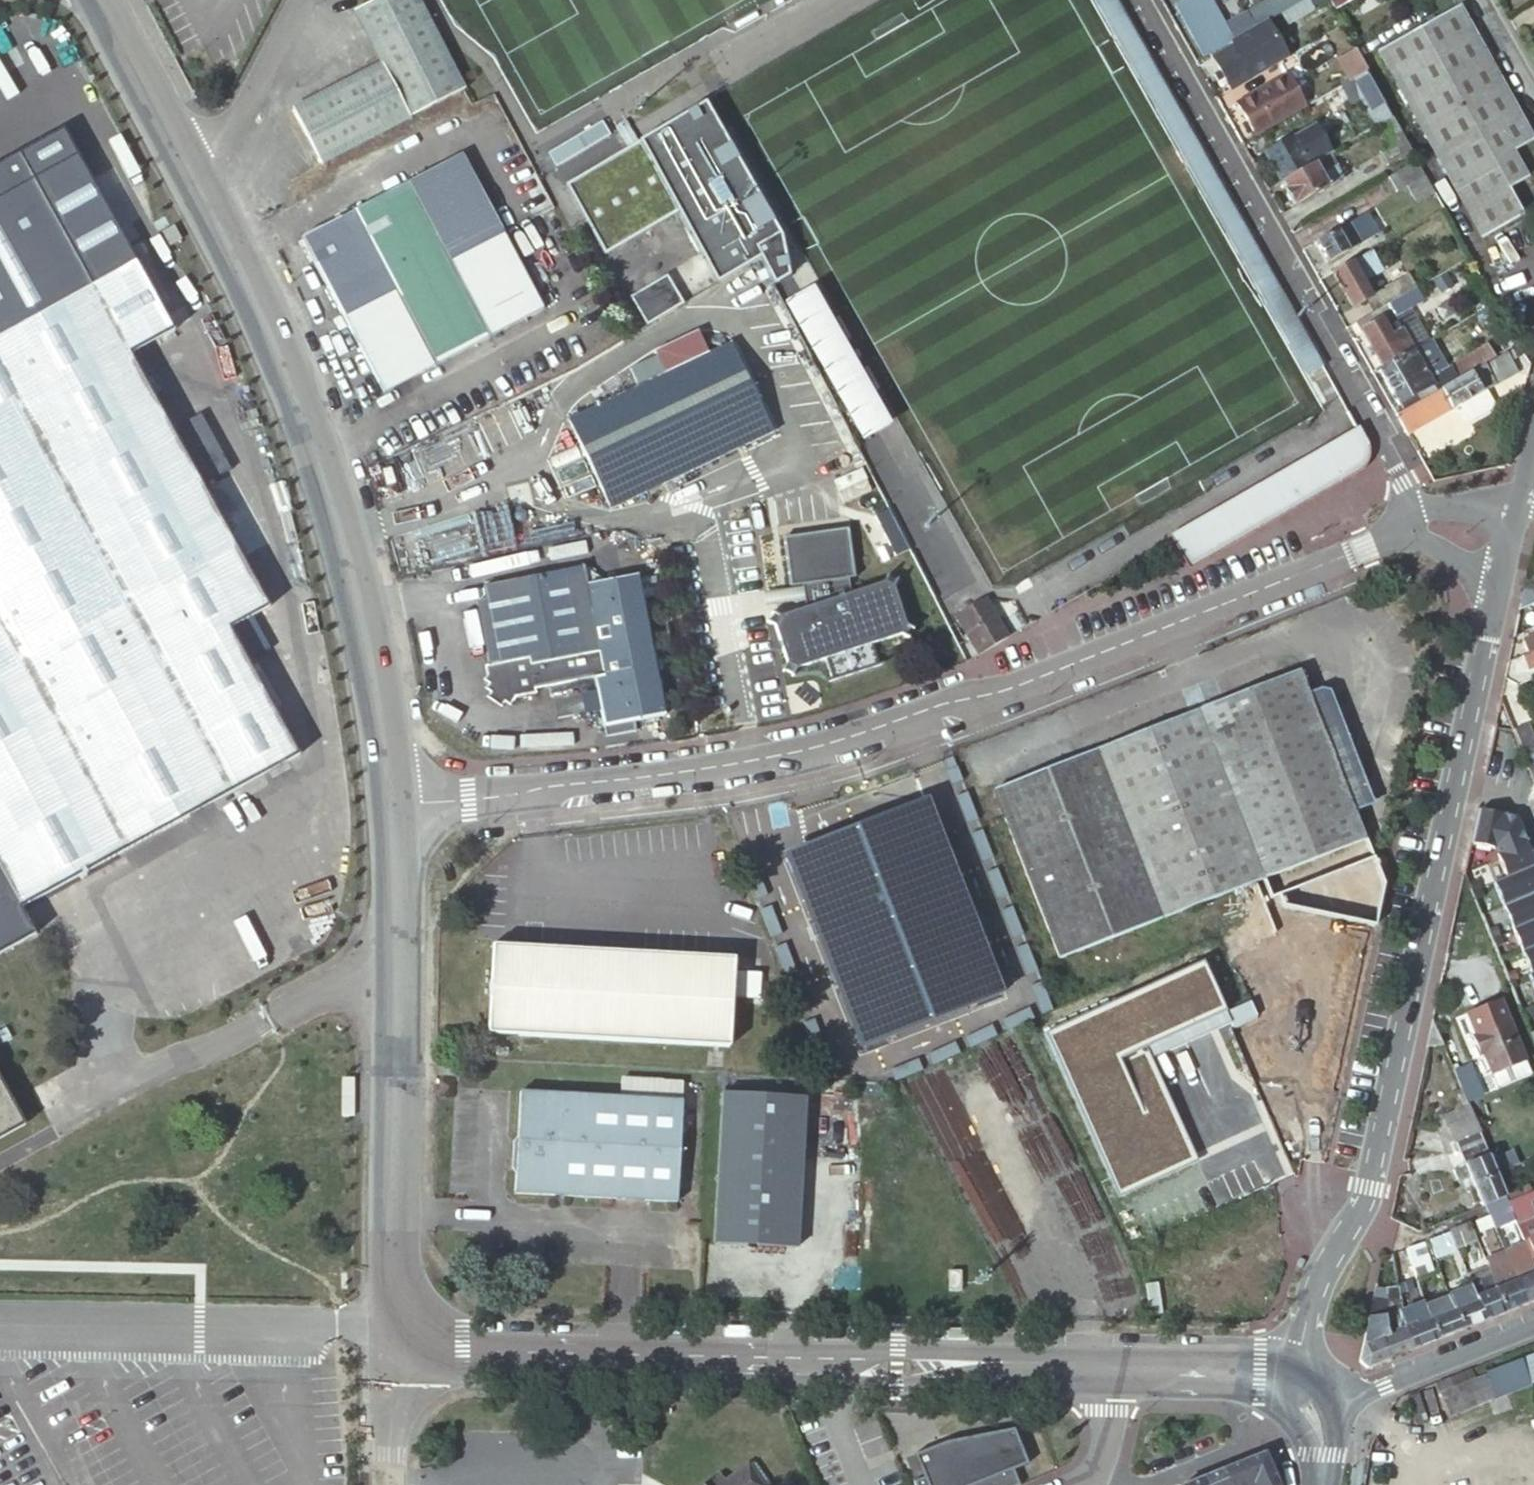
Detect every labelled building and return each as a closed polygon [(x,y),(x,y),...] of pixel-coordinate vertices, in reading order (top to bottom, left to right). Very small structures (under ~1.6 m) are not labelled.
[(324,162),(468,89),(421,0),(375,0),(374,0),(371,2),(355,10),(380,56),(382,61),(309,98),(305,100),(295,105),(310,135),(324,162)] [(1233,42),(1209,0),(1192,0),(1176,9),(1204,58),(1233,42)] [(1303,0),(1274,0),(1262,7),(1271,23),(1283,16),(1305,3),(1303,0)] [(1322,0),(1310,0),(1305,3),(1283,16),(1294,36),(1330,14),(1322,0)] [(1247,15),(1256,32),(1257,31),(1262,28),(1267,25),(1271,23),(1262,7),(1262,6),(1247,15)] [(1532,138),(1497,74),(1459,6),(1378,52),(1479,236),(1522,212),(1507,186),(1524,176),(1511,150),(1532,138)] [(1234,50),(1211,63),(1227,90),(1251,76),(1253,79),(1287,60),(1267,25),(1262,28),(1257,31),(1256,32),(1231,46),(1234,50)] [(1375,88),(1366,72),(1350,82),(1340,87),(1350,104),(1360,99),(1376,89),(1375,88)] [(1236,105),(1255,138),(1304,108),(1285,77),(1236,105)] [(1392,118),(1376,89),(1360,99),(1376,127),(1377,126),(1392,118)] [(714,116),(707,103),(618,154),(568,183),(607,252),(680,211),(720,280),(762,256),(777,282),(790,275),(783,235),(714,116)] [(550,150),(560,169),(620,136),(609,117),(550,150)] [(1387,167),(1411,153),(1392,118),(1377,126),(1388,146),(1379,152),(1387,167)] [(35,943),(21,917),(299,763),(298,762),(254,683),(229,637),(262,619),(269,616),(240,565),(203,498),(200,493),(170,438),(128,363),(172,339),(136,274),(141,265),(62,123),(0,157),(0,962),(35,943)] [(1313,126),(1264,155),(1281,184),(1309,167),(1330,155),(1313,126)] [(386,391),(545,307),(463,152),(304,236),(386,391)] [(1309,167),(1281,184),(1295,208),(1344,180),(1330,155),(1309,167)] [(1432,194),(1416,164),(1389,180),(1396,193),(1406,187),(1415,203),(1432,194)] [(1350,223),(1362,244),(1376,235),(1365,215),(1350,223)] [(1326,264),(1362,244),(1350,223),(1314,244),(1326,264)] [(1373,258),(1370,252),(1332,274),(1352,310),(1369,300),(1355,274),(1371,264),(1369,260),(1373,258)] [(650,321),(685,301),(669,275),(634,295),(650,321)] [(817,283),(786,301),(864,439),(896,422),(817,283)] [(1423,302),(1415,289),(1407,294),(1414,307),(1423,302)] [(1414,307),(1407,294),(1387,306),(1394,319),(1397,317),(1414,307)] [(1387,306),(1356,324),(1361,333),(1381,321),(1392,339),(1402,334),(1400,331),(1403,329),(1397,317),(1394,319),(1387,306)] [(1500,317),(1493,306),(1473,318),(1477,324),(1483,320),(1485,325),(1500,317)] [(342,329),(349,325),(343,315),(336,318),(342,329)] [(1403,333),(1402,334),(1392,339),(1381,321),(1361,333),(1382,370),(1407,356),(1414,352),(1403,333)] [(1415,322),(1403,329),(1400,331),(1402,334),(1403,333),(1414,352),(1427,344),(1428,344),(1415,322)] [(1443,372),(1427,344),(1414,352),(1407,356),(1423,383),(1443,372)] [(568,425),(613,514),(773,434),(728,346),(669,374),(660,358),(628,374),(637,391),(568,425)] [(1482,366),(1488,363),(1480,349),(1445,370),(1449,378),(1441,383),(1444,388),(1482,366)] [(1444,388),(1395,416),(1407,436),(1461,404),(1481,393),(1515,374),(1504,355),(1483,367),(1482,366),(1444,388)] [(1382,370),(1379,372),(1380,375),(1398,406),(1427,390),(1423,383),(1407,356),(1382,370)] [(1488,405),(1481,393),(1461,404),(1468,416),(1488,405)] [(198,422),(170,438),(200,493),(229,478),(198,422)] [(1180,547),(1191,565),(1344,477),(1363,467),(1366,462),(1368,457),(1369,451),(1368,445),(1367,439),(1359,427),(1173,534),(1176,540),(1180,547)] [(852,440),(827,453),(847,490),(872,477),(852,440)] [(231,482),(203,498),(240,565),(268,550),(231,482)] [(587,571),(501,588),(504,600),(478,605),(491,670),(486,671),(488,680),(484,686),(491,690),(487,696),(493,699),(489,705),(505,715),(509,710),(515,714),(521,704),(541,700),(540,695),(599,684),(608,732),(668,720),(640,582),(609,587),(587,571)] [(886,590),(889,583),(879,579),(877,585),(851,594),(802,610),(774,620),(767,618),(763,627),(770,630),(773,639),(783,666),(780,673),(790,677),(793,670),(821,660),(828,682),(874,666),(867,645),(894,635),(901,638),(905,629),(900,627),(886,590)] [(1519,608),(1533,602),(1533,586),(1523,591),(1519,608)] [(980,654),(1013,634),(991,597),(989,594),(956,614),(980,654)] [(254,683),(266,676),(287,665),(262,619),(229,637),(254,683)] [(1523,658),(1529,672),(1533,670),(1533,653),(1532,654),(1523,658)] [(1302,670),(995,789),(1061,958),(1367,839),(1356,810),(1311,692),(1302,670)] [(254,683),(298,762),(310,756),(266,676),(254,683)] [(1517,709),(1511,711),(1517,725),(1523,723),(1517,709)] [(1518,741),(1524,754),(1533,750),(1533,737),(1532,738),(1531,734),(1518,741)] [(1524,754),(1533,780),(1533,750),(1524,754)] [(1004,990),(933,814),(801,866),(863,1040),(1004,990)] [(1512,905),(1481,918),(1493,948),(1524,935),(1512,905)] [(1320,924),(1094,1015),(1145,1140),(1187,1124),(1161,1060),(1233,1031),(1245,1061),(1276,1048),(1248,980),(1330,947),(1320,924)] [(1493,948),(1518,1008),(1533,1001),(1533,959),(1524,935),(1493,948)] [(735,957),(494,944),(490,1031),(730,1045),(735,957)] [(754,988),(755,987),(756,984),(755,982),(755,980),(753,979),(751,978),(749,977),(747,978),(745,979),(744,980),(743,982),(743,984),(743,986),(744,988),(746,990),(748,990),(750,990),(752,990),(754,988)] [(1445,1044),(1435,1019),(1430,1046),(1445,1044)] [(1495,1076),(1528,1062),(1511,1023),(1476,1037),(1484,1057),(1487,1056),(1495,1076)] [(623,1076),(622,1095),(683,1098),(684,1079),(623,1076)] [(807,1084),(716,1083),(709,1239),(800,1240),(807,1084)] [(517,1192),(680,1201),(685,1098),(683,1098),(622,1095),(522,1089),(517,1192)] [(24,1132),(0,1090),(0,1146),(24,1132)] [(1506,1198),(1495,1174),(1469,1109),(1446,1118),(1466,1166),(1471,1178),(1476,1191),(1480,1201),(1483,1207),(1485,1206),(1506,1198)] [(1471,1178),(1466,1166),(1453,1171),(1459,1184),(1471,1178)] [(1480,1201),(1476,1191),(1470,1192),(1475,1205),(1480,1201)] [(1533,1257),(1533,1193),(1508,1204),(1516,1223),(1523,1241),(1528,1240),(1533,1257)] [(1508,1204),(1506,1198),(1485,1206),(1495,1231),(1516,1223),(1508,1204)] [(1478,1243),(1470,1223),(1450,1232),(1451,1235),(1458,1251),(1478,1243)] [(1458,1251),(1451,1235),(1430,1242),(1436,1260),(1458,1251)] [(1533,1302),(1533,1265),(1532,1260),(1533,1259),(1533,1257),(1528,1240),(1523,1241),(1525,1247),(1505,1255),(1508,1263),(1526,1306),(1533,1302)] [(1430,1242),(1406,1250),(1407,1253),(1415,1277),(1439,1268),(1436,1260),(1430,1242)] [(1407,1253),(1392,1258),(1395,1270),(1399,1290),(1417,1283),(1415,1277),(1407,1253)] [(1503,1265),(1508,1263),(1505,1255),(1486,1263),(1488,1268),(1491,1277),(1505,1272),(1503,1265)] [(1505,1314),(1526,1306),(1508,1263),(1503,1265),(1505,1272),(1491,1277),(1505,1314)] [(1436,1281),(1443,1279),(1439,1268),(1415,1277),(1417,1283),(1435,1277),(1436,1281)] [(1486,1321),(1505,1314),(1491,1277),(1488,1268),(1483,1270),(1486,1279),(1472,1285),(1486,1321)] [(1462,1279),(1468,1277),(1465,1270),(1459,1273),(1462,1279)] [(1393,1283),(1375,1285),(1359,1362),(1366,1369),(1390,1360),(1381,1337),(1388,1333),(1386,1316),(1396,1314),(1393,1298),(1390,1298),(1389,1291),(1394,1291),(1393,1283)] [(1463,1331),(1486,1321),(1472,1285),(1449,1294),(1450,1298),(1463,1331)] [(1438,1340),(1463,1331),(1450,1298),(1426,1308),(1431,1322),(1432,1325),(1438,1340)] [(1415,1350),(1438,1340),(1432,1325),(1431,1322),(1426,1308),(1425,1304),(1402,1313),(1404,1323),(1406,1327),(1415,1350)] [(1390,1360),(1415,1350),(1406,1327),(1399,1329),(1396,1314),(1386,1316),(1388,1333),(1381,1337),(1390,1360)] [(1470,1374),(1442,1385),(1448,1400),(1443,1402),(1449,1419),(1531,1388),(1521,1362),(1485,1375),(1486,1378),(1474,1383),(1470,1374)] [(911,1484),(1016,1484),(1011,1472),(1026,1466),(1012,1431),(996,1434),(997,1438),(947,1457),(942,1445),(912,1457),(922,1479),(911,1484)] [(996,1434),(942,1445),(947,1457),(997,1438),(996,1434)] [(1263,1455),(1221,1471),(1227,1484),(1276,1484),(1263,1455)] [(747,1468),(758,1484),(766,1484),(752,1465),(747,1468)] [(747,1468),(724,1484),(718,1476),(706,1484),(758,1484),(747,1468)] [(1221,1471),(1201,1479),(1203,1484),(1227,1484),(1221,1471)]
